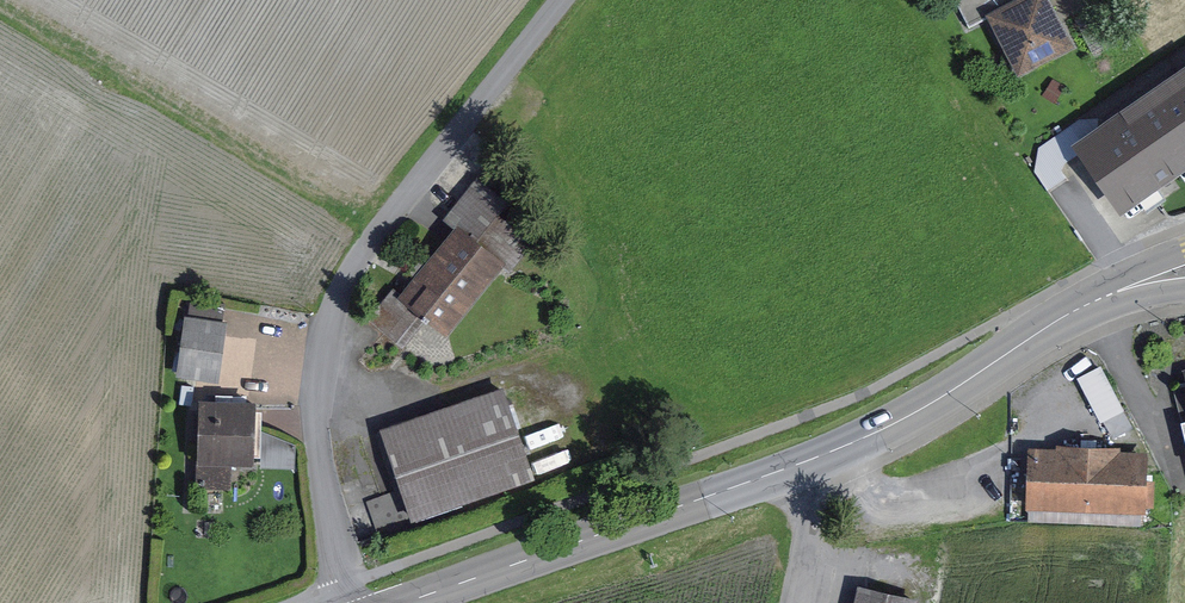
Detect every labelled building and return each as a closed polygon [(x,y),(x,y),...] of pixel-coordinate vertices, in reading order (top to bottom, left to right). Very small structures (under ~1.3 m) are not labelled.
[(971,26),(985,19),(1014,75),(1072,45),(1049,0),(957,0),(971,26)] [(1117,215),(1184,168),(1184,62),(1067,145),(1117,215)] [(475,170),(449,202),(488,233),(514,201),(475,170)] [(408,303),(448,333),(501,262),(460,232),(408,303)] [(236,322),(189,316),(179,383),(227,390),(236,322)] [(1103,410),(1126,399),(1105,354),(1082,365),(1103,410)] [(373,437),(408,528),(545,476),(510,385),(373,437)] [(271,401),(204,401),(204,461),(271,460),(271,401)] [(1156,446),(1036,445),(1036,503),(1155,504),(1156,446)] [(860,588),(857,602),(911,602),(912,599),(860,588)]
